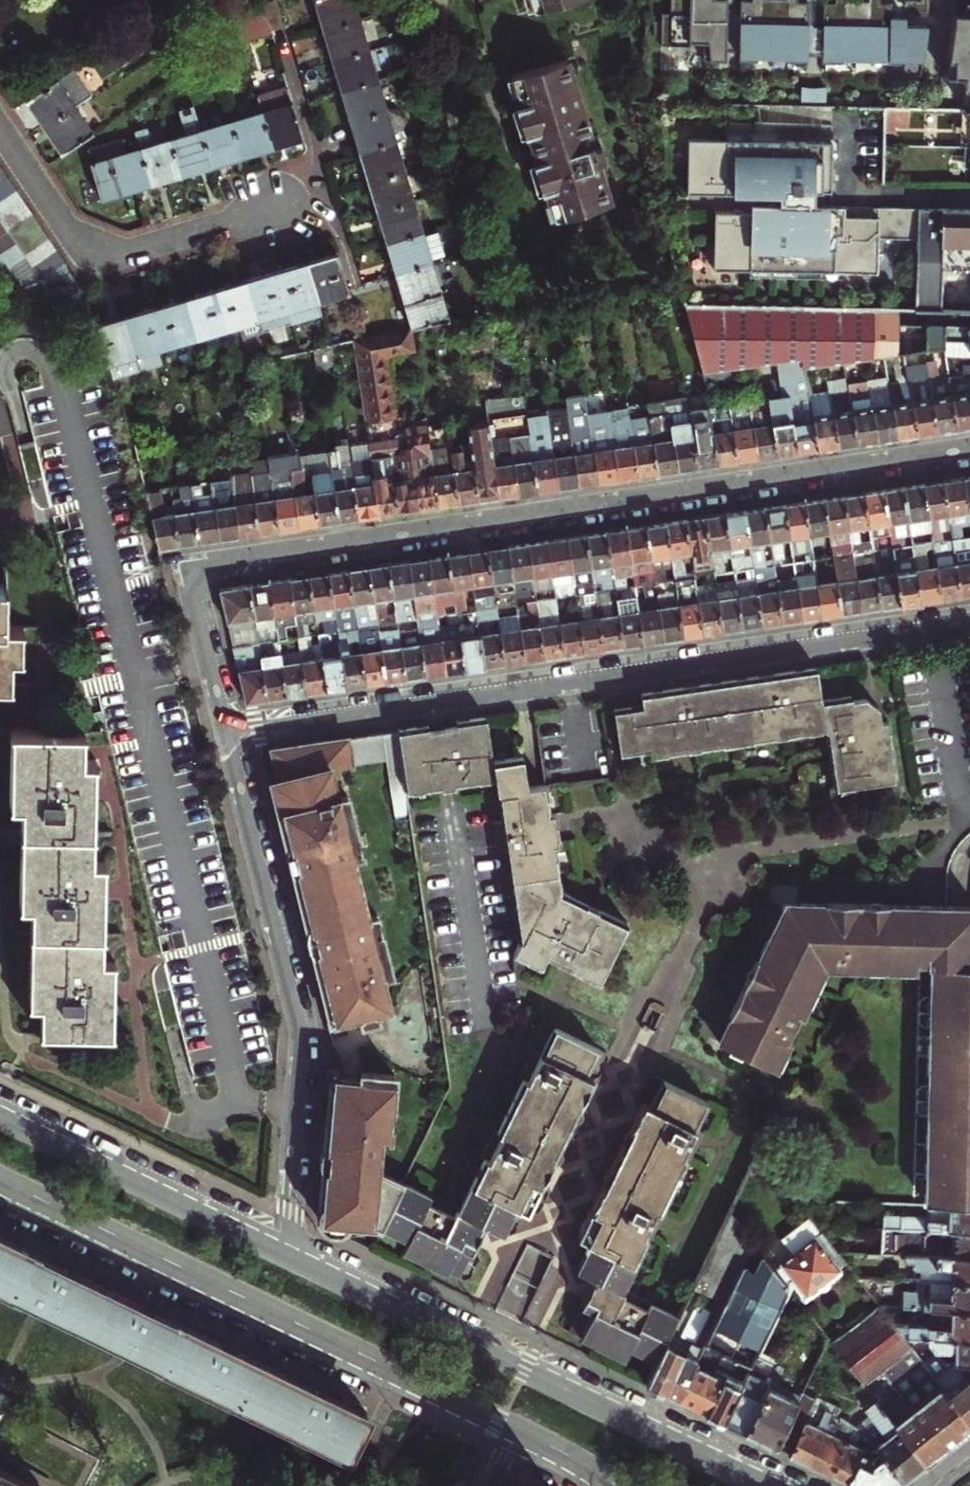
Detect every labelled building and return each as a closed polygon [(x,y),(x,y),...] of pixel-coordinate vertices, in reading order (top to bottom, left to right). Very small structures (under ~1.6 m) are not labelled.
[(325,30),(360,20),(354,0),(316,0),(318,9),(325,30)] [(534,11),(572,0),(531,0),(534,11)] [(670,16),(662,16),(662,24),(655,24),(655,40),(661,40),(661,47),(690,48),(690,45),(703,45),(703,63),(726,63),(726,53),(736,53),(737,58),(788,59),(787,63),(808,64),(808,55),(819,55),(819,64),(843,65),(843,60),(873,61),(873,65),(904,66),(903,77),(921,77),(927,27),(904,27),(904,18),(883,18),(884,5),(878,4),(878,0),(867,0),(867,4),(847,4),(847,0),(834,0),(834,3),(796,3),(796,0),(671,0),(670,16)] [(264,4),(233,17),(240,41),(272,31),(264,4)] [(965,6),(965,12),(954,12),(948,60),(944,76),(955,77),(953,109),(969,110),(969,7),(965,6)] [(330,50),(334,61),(369,51),(360,20),(325,30),(330,50)] [(337,74),(343,91),(377,81),(369,51),(334,61),(337,74)] [(513,75),(556,219),(612,203),(603,172),(609,170),(605,157),(601,141),(594,143),(569,58),(513,75)] [(8,103),(13,110),(27,101),(56,82),(48,68),(19,87),(15,82),(1,91),(8,103)] [(56,82),(27,101),(36,115),(44,127),(75,107),(92,96),(87,90),(66,94),(57,81),(56,82)] [(347,107),(351,122),(387,112),(377,81),(343,91),(347,107)] [(258,99),(263,113),(273,148),(288,144),(304,139),(289,89),(258,99)] [(356,136),(360,153),(396,142),(413,137),(404,106),(387,112),(351,122),(356,136)] [(75,107),(44,127),(52,138),(63,154),(93,134),(75,107)] [(885,107),(885,124),(909,125),(909,108),(885,107)] [(263,113),(232,122),(243,157),(256,153),(273,148),(263,113)] [(232,122),(202,132),(212,166),(230,161),(243,157),(232,122)] [(202,132),(171,141),(182,176),(195,171),(212,166),(202,132)] [(730,139),(691,138),(690,192),(748,194),(748,205),(754,205),(834,206),(835,159),(843,159),(843,138),(829,138),(829,142),(781,141),(781,133),(730,132),(730,139)] [(89,150),(93,164),(91,165),(101,199),(129,191),(152,184),(141,150),(128,154),(124,139),(89,150)] [(171,141),(141,150),(152,184),(166,180),(182,176),(171,141)] [(365,167),(369,183),(405,172),(396,142),(360,153),(365,167)] [(374,198),(378,213),(414,203),(405,172),(369,183),(374,198)] [(7,178),(0,182),(0,200),(16,190),(7,178)] [(16,190),(0,200),(0,218),(24,202),(16,190)] [(24,202),(0,218),(8,231),(32,215),(24,202)] [(383,228),(387,244),(422,233),(414,203),(378,213),(383,228)] [(918,250),(919,208),(834,206),(754,205),(754,211),(718,210),(716,267),(752,268),(752,275),(846,279),(846,272),(882,273),(883,248),(918,250)] [(919,208),(918,250),(917,309),(941,310),(942,271),(969,271),(969,209),(919,208)] [(41,227),(32,215),(8,231),(17,243),(41,227)] [(0,218),(0,236),(8,231),(0,218)] [(49,239),(41,227),(17,243),(25,255),(49,239)] [(392,259),(396,274),(432,263),(429,254),(443,250),(437,229),(422,233),(387,244),(392,259)] [(8,231),(0,236),(0,254),(17,243),(8,231)] [(57,251),(49,239),(25,255),(33,268),(57,251)] [(17,243),(0,254),(0,271),(1,272),(25,255),(17,243)] [(65,263),(57,251),(33,268),(41,280),(44,279),(65,263)] [(325,258),(307,263),(319,301),(350,292),(338,254),(325,258)] [(33,268),(25,255),(1,272),(14,292),(41,280),(33,268)] [(79,284),(65,263),(44,279),(49,292),(78,286),(79,284)] [(295,267),(277,272),(294,327),(324,318),(319,301),(307,263),(295,267)] [(432,263),(396,274),(401,289),(412,327),(431,322),(448,320),(432,263)] [(266,276),(246,281),(263,337),(294,327),(277,272),(266,276)] [(233,285),(216,290),(227,328),(240,324),(245,342),(263,337),(246,281),(233,285)] [(202,294),(186,299),(197,337),(227,328),(216,290),(202,294)] [(172,303),(155,308),(167,346),(197,337),(186,299),(172,303)] [(684,302),(704,372),(788,359),(805,356),(807,367),(925,350),(945,347),(946,355),(969,356),(969,326),(899,324),(900,309),(684,302)] [(141,313),(125,317),(141,371),(163,364),(159,348),(167,346),(155,308),(141,313)] [(93,327),(112,379),(141,371),(125,317),(109,322),(93,327)] [(432,508),(439,507),(428,435),(427,429),(407,431),(396,356),(415,353),(411,327),(353,340),(368,443),(371,458),(390,455),(411,452),(419,510),(432,508)] [(332,345),(312,350),(315,368),(335,364),(332,345)] [(949,431),(957,429),(950,378),(945,347),(925,350),(930,381),(937,432),(949,431)] [(946,355),(950,378),(969,378),(969,356),(946,355)] [(788,455),(798,453),(793,423),(805,422),(804,416),(813,415),(810,395),(809,393),(812,392),(807,367),(805,356),(788,359),(789,366),(780,367),(785,397),(769,399),(778,456),(788,455)] [(932,433),(937,432),(930,381),(918,382),(917,375),(909,377),(910,388),(917,435),(932,433)] [(848,446),(858,444),(849,384),(848,378),(828,380),(830,393),(838,447),(848,446)] [(889,440),(898,438),(891,390),(889,378),(869,381),(878,442),(889,440)] [(950,378),(957,429),(968,428),(969,427),(969,378),(950,378)] [(868,443),(878,442),(869,381),(849,384),(858,444),(868,443)] [(912,436),(917,435),(910,388),(891,390),(898,438),(912,436)] [(589,484),(599,483),(588,413),(585,393),(565,396),(566,406),(578,486),(589,484)] [(831,448),(838,447),(830,393),(810,395),(813,415),(819,450),(831,448)] [(711,466),(719,465),(709,408),(713,407),(710,394),(687,398),(698,468),(711,466)] [(548,491),(558,489),(547,409),(545,398),(525,401),(530,436),(539,492),(548,491)] [(648,404),(650,417),(670,414),(679,471),(688,470),(698,468),(687,398),(648,404)] [(770,457),(778,456),(769,399),(749,402),(758,459),(770,457)] [(749,461),(758,459),(749,402),(729,405),(738,462),(749,461)] [(650,417),(648,404),(628,407),(639,477),(650,475),(658,474),(650,417)] [(731,463),(738,462),(729,405),(713,407),(709,408),(719,465),(731,463)] [(570,487),(578,486),(566,406),(547,409),(558,489),(570,487)] [(632,478),(639,477),(628,407),(607,410),(618,480),(632,478)] [(611,481),(618,480),(607,410),(588,413),(599,483),(611,481)] [(650,417),(658,474),(669,473),(679,471),(670,414),(650,417)] [(819,450),(813,415),(804,416),(805,422),(793,423),(798,453),(809,452),(819,450)] [(489,500),(499,498),(490,442),(488,425),(448,431),(451,447),(471,445),(479,501),(489,500)] [(452,505),(459,504),(451,447),(439,449),(437,434),(428,435),(439,507),(452,505)] [(529,494),(539,492),(530,436),(510,439),(519,495),(529,494)] [(508,497),(519,495),(510,439),(490,442),(499,498),(508,497)] [(332,524),(339,522),(328,452),(327,443),(297,447),(298,449),(301,468),(311,467),(314,485),(319,525),(332,524)] [(371,517),(379,516),(371,458),(368,443),(352,444),(355,460),(350,461),(359,519),(371,517)] [(472,502),(479,501),(471,445),(451,447),(459,504),(472,502)] [(352,520),(359,519),(350,461),(348,446),(336,447),(337,451),(328,452),(339,522),(352,520)] [(293,529),(299,528),(291,470),(301,468),(298,449),(268,454),(269,460),(280,531),(293,529)] [(409,512),(419,510),(411,452),(390,455),(399,514),(409,512)] [(391,514),(399,514),(390,455),(371,458),(379,516),(391,514)] [(272,532),(280,531),(269,460),(254,462),(256,474),(251,475),(260,534),(272,532)] [(250,536),(260,534),(251,475),(245,476),(244,464),(229,466),(231,478),(239,537),(250,536)] [(310,527),(319,525),(314,485),(303,487),(301,468),(291,470),(299,528),(310,527)] [(229,539),(239,537),(231,478),(211,482),(213,494),(219,540),(229,539)] [(952,538),(969,536),(969,528),(968,515),(962,478),(955,479),(943,481),(952,538)] [(923,484),(931,534),(932,541),(952,538),(943,481),(934,482),(923,484)] [(208,542),(219,540),(213,494),(203,495),(202,484),(191,485),(199,543),(208,542)] [(903,487),(911,537),(931,534),(923,484),(915,485),(903,487)] [(191,545),(199,543),(191,485),(180,487),(181,498),(172,500),(174,514),(179,546),(191,545)] [(884,490),(890,536),(892,547),(912,544),(911,537),(903,487),(898,488),(884,490)] [(170,548),(179,546),(174,514),(168,515),(162,489),(146,491),(152,517),(159,549),(170,548)] [(864,493),(872,550),(880,549),(878,538),(890,536),(884,490),(876,491),(864,493)] [(844,496),(853,553),(872,550),(864,493),(857,494),(844,496)] [(824,499),(829,532),(833,556),(853,553),(844,496),(836,497),(824,499)] [(804,502),(813,559),(820,558),(819,552),(823,552),(820,533),(829,532),(824,499),(816,500),(804,502)] [(784,505),(789,537),(792,556),(806,554),(807,560),(813,559),(804,502),(796,503),(784,505)] [(773,565),(793,562),(792,556),(783,557),(781,539),(789,537),(784,505),(777,506),(764,508),(770,541),(773,565)] [(745,511),(753,568),(767,566),(763,542),(770,541),(764,508),(758,509),(745,511)] [(725,514),(734,571),(753,568),(745,511),(738,512),(725,514)] [(705,517),(713,571),(714,574),(734,571),(725,514),(717,515),(705,517)] [(685,520),(692,565),(694,574),(713,571),(705,517),(698,518),(685,520)] [(665,523),(672,568),(674,581),(694,578),(694,574),(687,575),(685,566),(692,565),(685,520),(676,521),(665,523)] [(659,570),(672,568),(665,523),(657,524),(646,526),(654,584),(661,583),(659,570)] [(626,529),(634,580),(635,587),(647,585),(654,584),(646,526),(637,527),(626,529)] [(606,532),(615,590),(629,588),(627,581),(634,580),(626,529),(618,530),(606,532)] [(586,535),(595,593),(615,590),(606,532),(599,533),(586,535)] [(566,538),(576,596),(595,593),(586,535),(577,536),(566,538)] [(952,538),(960,596),(969,595),(969,536),(952,538)] [(547,541),(556,599),(569,597),(576,596),(566,538),(557,539),(547,541)] [(952,598),(960,596),(952,538),(932,541),(934,554),(940,599),(952,598)] [(527,544),(536,602),(556,599),(547,541),(539,542),(527,544)] [(507,547),(516,605),(536,602),(527,544),(520,545),(507,547)] [(487,550),(496,608),(516,605),(507,547),(499,548),(487,550)] [(896,606),(901,605),(894,560),(892,547),(880,549),(872,550),(873,555),(882,608),(896,606)] [(467,553),(476,611),(496,608),(487,550),(480,551),(467,553)] [(876,609),(882,608),(873,555),(864,557),(863,552),(853,553),(862,611),(876,609)] [(447,556),(456,614),(476,611),(467,553),(458,554),(447,556)] [(855,612),(862,611),(853,553),(833,556),(842,614),(855,612)] [(932,600),(940,599),(934,554),(914,557),(921,602),(932,600)] [(427,559),(436,617),(449,615),(456,614),(447,556),(438,557),(427,559)] [(835,615),(842,614),(833,556),(820,558),(813,559),(815,572),(822,617),(835,615)] [(912,604),(921,602),(914,557),(894,560),(901,605),(912,604)] [(408,562),(416,620),(436,617),(427,559),(418,560),(408,562)] [(814,618),(822,617),(815,572),(804,574),(803,561),(793,562),(795,575),(802,620),(814,618)] [(388,565),(393,597),(395,614),(397,623),(416,620),(408,562),(399,563),(388,565)] [(368,568),(377,626),(397,623),(395,614),(389,615),(386,598),(393,597),(388,565),(381,566),(368,568)] [(777,624),(783,623),(775,578),(773,565),(767,566),(753,568),(762,626),(777,624)] [(348,571),(357,629),(377,626),(368,568),(362,569),(348,571)] [(756,627),(762,626),(753,568),(734,571),(736,581),(743,629),(756,627)] [(328,574),(337,632),(357,629),(348,571),(340,573),(328,574)] [(309,577),(316,623),(323,622),(324,634),(327,633),(337,632),(328,574),(319,576),(309,577)] [(795,621),(802,620),(795,575),(775,578),(783,623),(795,621)] [(309,636),(307,625),(316,623),(309,577),(298,579),(289,580),(297,633),(298,638),(309,636)] [(696,636),(703,635),(696,590),(694,578),(674,581),(676,592),(683,638),(696,636)] [(280,582),(269,584),(277,641),(288,639),(287,628),(290,627),(291,634),(297,633),(289,580),(280,582)] [(739,629),(743,629),(736,581),(715,584),(716,588),(723,632),(739,629)] [(11,685),(11,656),(21,656),(21,625),(6,625),(6,583),(0,583),(0,685),(11,685)] [(260,585),(249,587),(257,644),(277,641),(269,584),(260,585)] [(657,642),(663,641),(656,595),(655,589),(654,584),(647,585),(648,590),(645,591),(646,598),(637,599),(644,644),(657,642)] [(236,589),(220,591),(234,647),(257,644),(249,587),(236,589)] [(638,645),(644,644),(637,599),(635,587),(629,588),(615,590),(625,647),(638,645)] [(715,633),(723,632),(716,588),(696,590),(703,635),(715,633)] [(616,648),(625,647),(615,590),(595,593),(605,649),(616,648)] [(676,639),(683,638),(676,592),(656,595),(663,641),(676,639)] [(599,650),(605,649),(595,593),(576,596),(585,652),(599,650)] [(577,654),(585,652),(576,596),(569,597),(571,609),(558,611),(565,656),(577,654)] [(557,657),(565,656),(558,611),(556,599),(536,602),(545,658),(557,657)] [(538,660),(545,658),(536,602),(516,605),(518,615),(525,662),(538,660)] [(497,666),(505,664),(498,618),(496,608),(476,611),(484,668),(497,666)] [(478,669),(484,668),(476,611),(465,613),(456,614),(465,671),(478,669)] [(459,671),(465,671),(456,614),(449,615),(451,626),(438,628),(445,674),(459,671)] [(518,663),(525,662),(518,615),(498,618),(505,664),(518,663)] [(436,675),(445,674),(438,628),(436,617),(416,620),(425,676),(436,675)] [(418,678),(425,676),(416,620),(397,623),(406,679),(418,678)] [(397,681),(406,679),(397,623),(377,626),(385,682),(397,681)] [(377,684),(385,682),(377,626),(357,629),(366,685),(377,684)] [(359,686),(366,685),(357,629),(337,632),(339,643),(346,688),(359,686)] [(337,690),(346,688),(339,643),(329,644),(327,633),(324,634),(317,635),(319,645),(326,691),(337,690)] [(317,693),(326,691),(319,645),(311,646),(309,636),(298,638),(300,651),(307,694),(317,693)] [(280,698),(286,697),(279,654),(277,641),(257,644),(267,700),(280,698)] [(260,701),(267,700),(257,644),(234,647),(246,703),(260,701)] [(299,695),(307,694),(300,651),(279,654),(286,697),(299,695)] [(634,706),(618,709),(625,755),(654,750),(655,756),(830,728),(839,785),(901,777),(892,717),(885,718),(883,704),(870,695),(864,696),(856,697),(855,693),(825,697),(820,664),(769,673),(720,681),(650,692),(646,692),(648,706),(639,709),(634,706)] [(406,730),(397,732),(407,795),(496,781),(503,821),(494,822),(498,852),(507,851),(521,942),(514,954),(541,968),(546,959),(572,972),(573,970),(598,982),(627,923),(561,892),(558,873),(554,844),(559,843),(555,813),(550,813),(546,785),(528,788),(526,777),(524,757),(494,761),(487,718),(469,721),(406,730)] [(41,1007),(40,1036),(113,1036),(113,961),(101,961),(102,863),(90,862),(93,761),(82,761),(82,731),(11,730),(10,804),(21,805),(20,906),(30,906),(29,1007),(41,1007)] [(407,795),(397,732),(382,735),(385,761),(394,821),(411,819),(407,795)] [(385,761),(382,735),(277,750),(275,754),(274,756),(273,759),(274,762),(282,795),(271,798),(280,833),(292,830),(294,840),(295,842),(293,843),(291,844),(290,845),(288,848),(287,850),(286,852),(285,855),(310,954),(313,958),(317,962),(319,964),(321,964),(325,963),(327,970),(328,975),(316,978),(324,1012),(335,1009),(339,1022),(361,1017),(363,1024),(377,1021),(375,1013),(390,1010),(382,978),(391,976),(377,918),(368,920),(352,857),(361,855),(347,797),(338,799),(331,772),(352,766),(385,761)] [(776,1070),(790,1041),(786,1039),(798,1015),(801,1017),(829,964),(856,965),(855,968),(919,970),(920,962),(931,962),(931,966),(934,966),(926,1204),(929,1204),(969,1205),(969,908),(801,903),(800,906),(787,906),(719,1040),(776,1070)] [(380,1169),(383,1133),(392,1134),(397,1073),(362,1071),(361,1078),(339,1076),(338,1088),(326,1087),(323,1112),(322,1124),(335,1124),(335,1136),(331,1136),(325,1142),(320,1149),(319,1161),(323,1170),(319,1218),(320,1221),(322,1225),(324,1229),(328,1231),(333,1232),(338,1233),(343,1231),(347,1228),(350,1225),(352,1221),(372,1222),(408,1240),(403,1251),(459,1279),(480,1237),(485,1225),(503,1233),(512,1213),(520,1213),(521,1210),(529,1214),(541,1190),(582,1107),(595,1079),(588,1076),(601,1050),(555,1028),(542,1053),(535,1050),(521,1078),(524,1080),(499,1130),(496,1129),(481,1157),(485,1159),(460,1211),(457,1210),(458,1208),(432,1194),(430,1196),(380,1169)] [(633,1348),(658,1360),(679,1316),(653,1303),(653,1302),(627,1289),(626,1291),(624,1290),(650,1237),(653,1238),(666,1212),(663,1210),(688,1158),(691,1159),(704,1132),(696,1128),(709,1101),(664,1080),(651,1106),(644,1102),(631,1129),(592,1209),(578,1237),(587,1241),(585,1245),(589,1250),(579,1269),(597,1278),(592,1288),(571,1332),(627,1359),(633,1348)] [(969,1230),(969,1205),(929,1204),(929,1216),(885,1215),(884,1229),(969,1230)] [(729,1211),(679,1316),(658,1360),(647,1384),(663,1392),(677,1399),(694,1364),(701,1351),(754,1242),(729,1211)] [(781,1262),(806,1294),(839,1268),(838,1267),(846,1262),(813,1220),(807,1223),(810,1227),(787,1245),(793,1253),(781,1262)] [(969,1255),(969,1230),(884,1229),(881,1229),(881,1254),(903,1254),(969,1255)] [(347,1455),(365,1415),(233,1351),(171,1321),(107,1290),(49,1262),(0,1238),(0,1288),(347,1455)] [(788,1286),(754,1242),(701,1351),(706,1354),(710,1346),(750,1365),(788,1286)] [(969,1280),(969,1255),(903,1254),(903,1261),(911,1261),(911,1267),(915,1269),(920,1269),(920,1279),(969,1280)] [(969,1308),(969,1280),(918,1279),(918,1291),(902,1291),(902,1297),(895,1297),(895,1307),(927,1307),(969,1308)] [(857,1375),(924,1461),(934,1454),(942,1448),(911,1409),(910,1407),(908,1402),(905,1374),(904,1367),(919,1356),(912,1347),(902,1334),(893,1323),(879,1305),(832,1343),(857,1375)] [(969,1335),(969,1308),(927,1307),(927,1319),(922,1319),(922,1320),(913,1320),(911,1322),(893,1323),(902,1334),(925,1334),(969,1335)] [(969,1360),(969,1335),(925,1334),(926,1336),(943,1359),(957,1360),(969,1360)] [(969,1421),(969,1360),(957,1360),(957,1366),(961,1367),(962,1368),(959,1371),(957,1369),(951,1369),(943,1359),(926,1336),(912,1347),(919,1356),(969,1421)] [(942,1448),(956,1437),(969,1426),(969,1421),(919,1356),(904,1367),(905,1374),(909,1371),(928,1396),(911,1409),(942,1448)] [(694,1364),(677,1399),(685,1402),(698,1409),(723,1421),(742,1380),(714,1367),(711,1372),(694,1364)] [(778,1365),(745,1432),(761,1439),(776,1446),(798,1400),(777,1390),(787,1369),(778,1365)] [(742,1380),(723,1421),(732,1425),(740,1429),(754,1398),(758,1379),(746,1373),(742,1380)] [(880,1454),(900,1480),(911,1472),(924,1461),(857,1375),(847,1382),(863,1403),(861,1405),(874,1420),(861,1430),(869,1439),(873,1445),(880,1454)] [(802,1392),(798,1400),(776,1446),(782,1449),(789,1453),(816,1398),(802,1392)] [(817,1396),(816,1398),(789,1453),(801,1458),(810,1463),(830,1421),(835,1411),(839,1413),(841,1408),(817,1396)] [(840,1426),(830,1421),(810,1463),(818,1467),(830,1472),(845,1440),(836,1435),(840,1426)] [(853,1424),(845,1440),(830,1472),(841,1477),(849,1481),(862,1454),(866,1445),(869,1439),(861,1430),(853,1424)] [(862,1454),(849,1481),(859,1485),(893,1485),(900,1480),(880,1454),(874,1459),(862,1454)] [(0,1472),(0,1485),(28,1485),(0,1472)]
